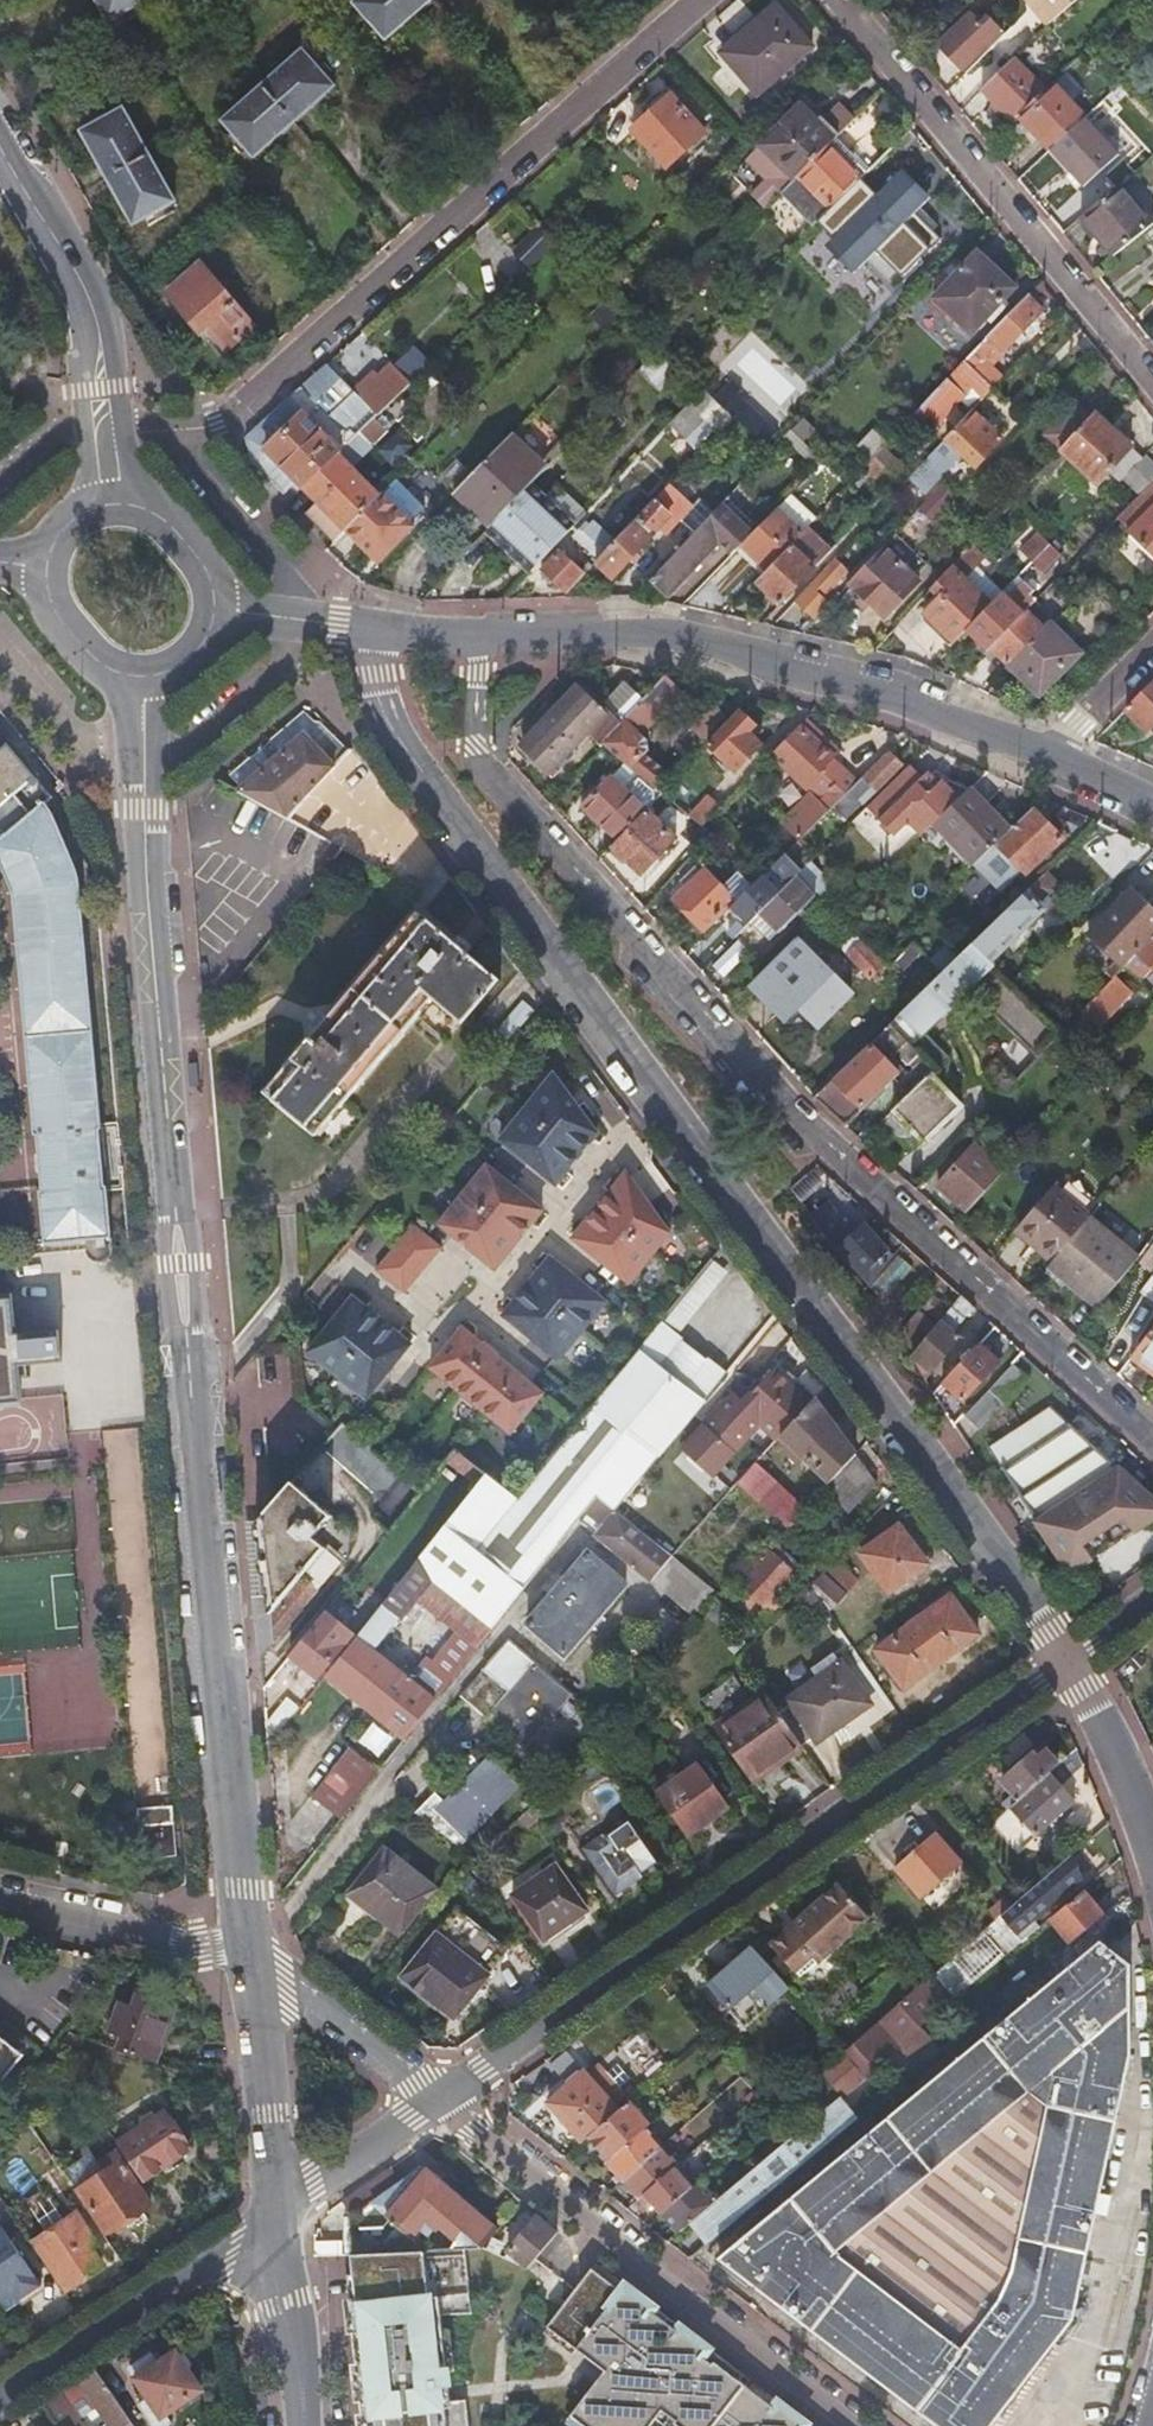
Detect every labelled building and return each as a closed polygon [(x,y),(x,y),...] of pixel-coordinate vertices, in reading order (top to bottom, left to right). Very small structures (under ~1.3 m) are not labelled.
[(108,20),(143,0),(96,0),(108,20)] [(432,0),(361,0),(354,6),(386,41),(432,0)] [(1048,27),(1080,0),(1029,0),(1037,11),(1048,27)] [(812,48),(775,5),(735,38),(771,82),(812,48)] [(964,16),(937,43),(963,70),(990,44),(1003,32),(987,15),(980,22),(970,11),(964,16)] [(991,11),(987,15),(1003,32),(1005,34),(1010,30),(991,11)] [(254,157),(293,123),(333,87),(302,51),(261,87),(223,121),(254,157)] [(1014,122),(1020,116),(1045,93),(1013,60),(982,89),(1014,122)] [(1052,148),(1053,147),(1086,118),(1054,83),(1045,93),(1020,116),(1052,148)] [(666,168),(705,134),(670,96),(631,130),(666,168)] [(824,122),(821,118),(817,123),(800,106),(759,145),(745,158),(729,174),(749,195),(763,209),(778,194),(793,179),(828,145),(838,135),(854,120),(840,106),(824,122)] [(172,201),(146,154),(121,108),(79,131),(105,177),(131,224),(172,201)] [(1053,147),(1086,184),(1120,155),(1086,118),(1053,147)] [(861,179),(828,145),(793,179),(778,194),(812,227),(827,212),(861,179)] [(942,193),(895,146),(861,179),(827,212),(873,260),(908,227),(923,212),(942,193)] [(1081,218),(1111,255),(1152,224),(1121,186),(1081,218)] [(922,241),(908,227),(873,260),(863,270),(882,289),(892,279),(887,275),(922,241)] [(543,272),(551,245),(530,239),(522,266),(543,272)] [(1014,287),(976,253),(933,300),(972,335),(987,317),(1002,301),(1014,287)] [(12,265),(0,271),(0,278),(4,286),(19,278),(12,265)] [(206,328),(225,349),(252,324),(213,279),(211,281),(198,266),(167,292),(182,310),(181,311),(200,333),(206,328)] [(1035,296),(1031,292),(964,362),(993,389),(1003,378),(983,360),(997,346),(1004,353),(1044,311),(1031,299),(1035,296)] [(987,317),(992,321),(1006,305),(1002,301),(987,317)] [(993,389),(964,362),(909,420),(918,429),(923,423),(931,430),(971,388),(984,399),(993,389)] [(379,378),(374,373),(355,392),(367,404),(348,421),(360,433),(375,418),(397,397),(410,384),(392,366),(391,365),(379,378)] [(731,418),(700,389),(669,422),(696,448),(714,428),(718,432),(731,418)] [(756,419),(732,397),(722,406),(732,417),(745,430),(756,419)] [(297,481),(304,488),(337,455),(341,452),(335,446),(341,440),(336,434),(329,440),(303,413),(288,398),(247,438),(253,463),(285,494),(297,481)] [(1059,449),(1088,418),(1071,403),(1042,434),(1059,450),(1059,449)] [(973,409),(947,437),(976,465),(1002,437),(973,409)] [(1130,446),(1093,412),(1088,418),(1059,449),(1059,450),(1048,461),(1036,473),(1043,480),(1055,467),(1066,456),(1096,484),(1119,459),(1131,470),(1142,458),(1143,457),(1130,446)] [(386,430),(375,418),(360,433),(371,445),(386,430)] [(769,452),(779,441),(756,419),(745,430),(769,452)] [(800,438),(790,429),(781,439),(790,448),(800,438)] [(873,458),(886,444),(874,432),(856,451),(869,462),(873,458)] [(544,471),(509,438),(432,517),(455,539),(480,513),(493,524),(530,485),(544,471)] [(337,455),(304,488),(318,502),(346,530),(379,496),(337,455)] [(1143,457),(1142,458),(1131,470),(1123,477),(1140,493),(1151,481),(1152,479),(1152,467),(1143,457)] [(886,489),(895,479),(873,458),(869,462),(864,468),(886,489)] [(1113,521),(1127,534),(1125,537),(1152,565),(1152,483),(1151,481),(1140,493),(1113,521)] [(931,520),(955,495),(942,482),(918,508),(931,520)] [(669,484),(610,549),(598,561),(615,577),(670,516),(679,513),(689,503),(669,484)] [(530,485),(493,524),(484,533),(527,574),(564,535),(572,525),(530,485)] [(414,526),(381,494),(379,496),(346,530),(373,558),(386,545),(391,549),(414,526)] [(681,518),(695,531),(715,510),(700,497),(681,518)] [(346,530),(318,502),(306,514),(334,542),(346,530)] [(695,531),(651,578),(668,594),(683,577),(686,579),(720,544),(715,539),(724,538),(725,537),(736,549),(740,544),(753,531),(746,524),(722,502),(715,510),(695,531)] [(803,533),(777,507),(753,531),(740,544),(768,570),(791,545),(803,533)] [(578,520),(572,525),(564,535),(595,564),(598,561),(610,549),(578,520)] [(1049,544),(1031,563),(1042,574),(1060,555),(1049,544)] [(768,570),(756,582),(782,605),(816,568),(791,545),(768,570)] [(884,545),(849,583),(885,617),(921,579),(884,545)] [(542,566),(569,592),(592,567),(586,561),(581,567),(560,547),(542,566)] [(951,566),(931,587),(942,598),(925,614),(955,642),(967,630),(992,604),(962,576),(975,563),(964,552),(951,566)] [(833,559),(793,602),(805,614),(822,597),(846,571),(833,559)] [(967,630),(989,650),(993,646),(1037,601),(1032,596),(1036,592),(1027,583),(1009,601),(1001,594),(992,604),(967,630)] [(822,597),(805,614),(814,622),(830,604),(822,597)] [(1037,601),(993,646),(1042,694),(1079,656),(1046,626),(1043,628),(1035,620),(1041,614),(1039,612),(1044,607),(1037,601)] [(625,713),(651,687),(638,674),(612,701),(625,713)] [(600,744),(605,747),(625,763),(656,789),(670,775),(633,743),(681,693),(665,678),(619,725),(600,744)] [(1126,708),(1149,730),(1152,726),(1152,680),(1126,708)] [(586,731),(600,744),(619,725),(594,701),(588,695),(572,712),(563,703),(526,740),(531,744),(525,750),(554,777),(578,752),(572,746),(586,731)] [(704,740),(727,716),(714,702),(690,727),(704,740)] [(756,726),(741,711),(708,744),(735,770),(761,744),(749,733),(756,726)] [(783,818),(802,837),(844,795),(853,787),(827,764),(834,758),(809,734),(806,737),(796,728),(773,752),(812,790),(783,818)] [(240,792),(288,817),(302,804),(337,767),(304,735),(240,792)] [(13,888),(47,1241),(85,1239),(86,1250),(88,1254),(92,1259),(98,1261),(104,1260),(108,1257),(112,1253),(113,1247),(78,875),(69,851),(49,804),(56,798),(34,774),(28,778),(5,749),(0,753),(0,864),(13,888)] [(904,763),(891,750),(853,787),(844,795),(852,803),(858,797),(859,799),(874,785),(877,789),(904,763)] [(361,770),(347,757),(337,767),(302,804),(316,819),(361,770)] [(648,809),(663,794),(656,789),(625,763),(613,776),(648,809)] [(922,776),(909,764),(867,806),(895,835),(908,822),(921,835),(935,822),(968,788),(949,776),(944,782),(931,771),(926,772),(922,776)] [(617,840),(646,810),(648,809),(613,776),(582,807),(617,840)] [(996,845),(1011,830),(969,787),(968,788),(935,822),(976,864),(996,845)] [(690,817),(703,827),(716,813),(723,806),(711,795),(690,817)] [(877,853),(894,838),(866,805),(848,821),(877,853)] [(1063,840),(1034,809),(1012,830),(996,845),(1025,875),(1063,840)] [(617,840),(612,846),(641,875),(676,839),(646,810),(617,840)] [(785,852),(803,870),(815,858),(798,841),(785,852)] [(796,876),(799,873),(803,870),(785,852),(774,864),(785,875),(772,887),(761,876),(756,882),(734,903),(731,906),(742,916),(728,928),(735,936),(751,921),(760,912),(796,876)] [(731,900),(734,903),(756,882),(750,876),(739,886),(732,878),(722,888),(704,870),(674,899),(702,929),(731,900)] [(816,896),(796,876),(760,912),(779,931),(816,896)] [(1152,934),(1152,910),(1129,887),(1097,922),(1134,955),(1137,952),(1152,934)] [(1025,893),(973,943),(991,960),(1044,911),(1025,893)] [(269,1090),(319,1134),(436,999),(465,1023),(503,979),(421,910),(269,1090)] [(760,912),(751,921),(770,940),(779,931),(760,912)] [(1137,952),(1152,967),(1152,934),(1137,952)] [(872,978),(888,963),(883,957),(880,960),(860,940),(848,953),(872,978)] [(820,1023),(851,992),(799,942),(754,986),(786,1018),(801,1003),(820,1023)] [(906,968),(923,951),(915,942),(898,959),(906,968)] [(1064,1030),(1023,990),(991,960),(973,943),(959,957),(943,972),(899,1014),(917,1032),(976,975),(994,994),(992,1014),(1038,1058),(1042,1054),(1054,1041),(1064,1030)] [(932,961),(943,972),(959,957),(948,945),(932,961)] [(744,959),(732,946),(712,966),(724,977),(744,959)] [(1127,962),(1082,1011),(1099,1027),(1136,987),(1127,979),(1136,971),(1127,962)] [(834,1114),(845,1125),(900,1073),(888,1061),(898,1051),(910,1063),(920,1053),(891,1022),(814,1096),(821,1103),(834,1114)] [(1053,1065),(1066,1052),(1054,1041),(1042,1054),(1053,1065)] [(931,1074),(894,1109),(924,1139),(960,1103),(931,1074)] [(580,1156),(597,1134),(576,1106),(555,1077),(526,1112),(580,1156)] [(527,1161),(556,1185),(580,1156),(526,1112),(503,1141),(527,1161)] [(968,1212),(1005,1170),(976,1144),(939,1185),(968,1212)] [(465,1196),(518,1240),(542,1211),(513,1187),(488,1167),(468,1192),(465,1196)] [(648,1205),(626,1174),(597,1210),(651,1254),(667,1232),(648,1205)] [(1052,1261),(1089,1217),(1053,1186),(1019,1226),(1040,1244),(1037,1248),(1052,1261)] [(482,1259),(494,1269),(518,1240),(465,1196),(441,1225),(453,1235),(482,1259)] [(871,1283),(887,1264),(881,1258),(888,1251),(875,1238),(873,1240),(861,1226),(850,1236),(825,1205),(812,1215),(828,1236),(827,1237),(832,1242),(837,1238),(842,1243),(837,1248),(871,1283)] [(597,1210),(573,1239),(603,1263),(628,1283),(651,1254),(597,1210)] [(1129,1249),(1089,1217),(1052,1261),(1051,1263),(1091,1295),(1102,1305),(1139,1256),(1129,1249)] [(403,1242),(429,1264),(442,1249),(415,1227),(403,1242)] [(391,1256),(418,1278),(429,1264),(403,1242),(391,1256)] [(378,1271),(405,1293),(418,1278),(391,1256),(378,1271)] [(579,1282),(550,1257),(526,1286),(580,1331),(604,1302),(579,1282)] [(1152,1305),(1152,1276),(1140,1294),(1152,1305)] [(580,1331),(526,1286),(502,1315),(531,1339),(556,1359),(580,1331)] [(912,1354),(925,1377),(959,1337),(953,1331),(974,1306),(961,1295),(950,1308),(939,1321),(912,1354)] [(309,1353),(336,1375),(381,1320),(354,1298),(309,1353)] [(927,1311),(939,1321),(950,1308),(938,1298),(927,1311)] [(24,1411),(22,1388),(28,1387),(27,1375),(60,1371),(57,1339),(24,1342),(23,1330),(17,1330),(14,1307),(0,1308),(0,1413),(24,1411)] [(336,1375),(365,1399),(388,1371),(410,1344),(381,1320),(336,1375)] [(432,1370),(456,1390),(489,1350),(462,1328),(429,1368),(432,1370)] [(1131,1358),(1152,1376),(1152,1329),(1131,1358)] [(635,1358),(698,1410),(713,1391),(720,1382),(657,1330),(635,1358)] [(979,1341),(942,1381),(961,1399),(998,1359),(979,1341)] [(456,1390),(483,1412),(515,1372),(489,1350),(456,1390)] [(525,1586),(580,1517),(599,1494),(618,1509),(658,1460),(668,1448),(683,1428),(698,1410),(635,1358),(595,1407),(589,1413),(518,1501),(485,1475),(477,1486),(444,1526),(525,1586)] [(1011,1362),(963,1412),(984,1432),(1032,1380),(1011,1362)] [(801,1377),(794,1385),(812,1402),(815,1398),(827,1386),(808,1369),(801,1377)] [(483,1412),(509,1433),(541,1394),(529,1384),(515,1372),(483,1412)] [(693,1459),(730,1492),(741,1480),(758,1461),(785,1431),(812,1402),(794,1385),(787,1379),(755,1414),(742,1404),(693,1459)] [(830,1483),(856,1455),(836,1427),(849,1416),(845,1411),(827,1386),(815,1398),(812,1402),(785,1431),(830,1483)] [(1152,1516),(1152,1498),(1052,1406),(989,1447),(1069,1572),(1152,1516)] [(372,1517),(390,1532),(422,1493),(343,1425),(322,1449),(370,1490),(372,1517)] [(877,1485),(856,1455),(830,1483),(828,1486),(849,1514),(877,1485)] [(741,1480),(782,1525),(787,1530),(806,1510),(758,1461),(741,1480)] [(255,1595),(261,1659),(350,1553),(349,1534),(292,1483),(259,1520),(263,1555),(259,1556),(259,1572),(259,1575),(264,1574),(266,1593),(255,1595)] [(580,1517),(654,1577),(673,1555),(647,1533),(618,1509),(599,1494),(580,1517)] [(444,1526),(397,1586),(417,1602),(457,1633),(476,1647),(525,1586),(444,1526)] [(862,1553),(889,1592),(926,1564),(900,1526),(862,1553)] [(725,1587),(720,1593),(763,1628),(779,1611),(771,1604),(794,1578),(798,1582),(805,1573),(773,1542),(764,1552),(766,1554),(739,1583),(750,1592),(742,1601),(725,1587)] [(528,1622),(565,1655),(626,1584),(589,1552),(528,1622)] [(862,1574),(838,1553),(827,1565),(852,1586),(862,1574)] [(654,1577),(698,1613),(718,1591),(673,1555),(654,1577)] [(852,1586),(827,1565),(817,1576),(841,1599),(852,1586)] [(809,1611),(819,1598),(810,1584),(796,1600),(809,1611)] [(326,1675),(405,1737),(435,1699),(373,1650),(397,1620),(401,1623),(417,1602),(397,1586),(326,1675)] [(876,1648),(905,1687),(978,1634),(950,1596),(876,1648)] [(316,1625),(296,1649),(323,1670),(359,1626),(332,1604),(316,1625)] [(432,1690),(438,1696),(476,1647),(457,1633),(432,1664),(445,1675),(432,1690)] [(488,1662),(503,1643),(491,1634),(476,1652),(488,1662)] [(511,1639),(463,1694),(525,1747),(573,1693),(511,1639)] [(818,1680),(841,1663),(833,1653),(810,1669),(818,1680)] [(778,1711),(799,1742),(810,1735),(816,1743),(870,1706),(841,1663),(818,1680),(786,1702),(788,1705),(778,1711)] [(755,1781),(803,1749),(799,1742),(778,1711),(765,1692),(716,1725),(755,1781)] [(104,1695),(67,1699),(71,1729),(108,1724),(104,1695)] [(267,1725),(269,1747),(299,1709),(287,1699),(267,1725)] [(985,1788),(1028,1749),(1015,1733),(971,1771),(985,1788)] [(312,1793),(341,1818),(380,1768),(351,1745),(312,1793)] [(1016,1800),(1047,1772),(1056,1763),(1045,1750),(1036,1758),(1032,1753),(1001,1780),(1016,1800)] [(414,1810),(458,1846),(518,1788),(487,1756),(441,1802),(432,1793),(414,1810)] [(657,1795),(686,1836),(728,1807),(700,1766),(657,1795)] [(1035,1837),(1074,1803),(1047,1772),(1016,1800),(1008,1806),(1035,1837)] [(138,1806),(139,1824),(175,1822),(174,1803),(138,1806)] [(583,1846),(616,1895),(663,1862),(631,1813),(583,1846)] [(894,1867),(921,1901),(960,1868),(932,1835),(894,1867)] [(351,1891),(400,1931),(433,1888),(385,1848),(351,1891)] [(514,1894),(544,1938),(588,1910),(557,1864),(514,1894)] [(1068,1890),(1052,1871),(1021,1898),(1001,1915),(1016,1936),(1068,1890)] [(771,1945),(800,1979),(867,1918),(839,1886),(771,1945)] [(1070,1940),(1102,1914),(1082,1891),(1051,1917),(1070,1940)] [(400,1971),(452,2014),(508,1949),(455,1905),(400,1971)] [(1016,1936),(1001,1915),(1000,1917),(1016,1936)] [(718,2258),(938,2425),(990,2425),(1073,2318),(1130,2054),(1130,1964),(1100,1940),(718,2258)] [(746,2027),(790,1988),(751,1945),(708,1984),(746,2027)] [(900,2004),(921,2028),(943,2009),(923,1984),(900,2004)] [(114,2048),(153,2061),(172,2006),(134,1992),(129,2007),(116,2003),(106,2030),(119,2034),(114,2048)] [(903,2048),(924,2032),(921,2028),(900,2004),(846,2052),(822,2074),(840,2096),(900,2045),(903,2048)] [(0,2038),(0,2086),(24,2056),(0,2038)] [(564,2125),(581,2144),(589,2136),(616,2112),(582,2073),(546,2105),(564,2125)] [(609,2159),(644,2127),(647,2125),(627,2103),(616,2112),(589,2136),(599,2147),(609,2159)] [(119,2143),(145,2181),(191,2149),(165,2111),(153,2120),(149,2114),(139,2121),(143,2126),(119,2143)] [(644,2127),(661,2147),(668,2141),(651,2122),(647,2125),(644,2127)] [(611,2170),(622,2182),(661,2147),(644,2127),(609,2159),(604,2163),(611,2170)] [(638,2200),(640,2197),(674,2167),(678,2163),(668,2152),(673,2147),(668,2141),(661,2147),(622,2182),(629,2190),(638,2200)] [(80,2190),(108,2233),(152,2204),(117,2151),(99,2163),(106,2173),(80,2190)] [(20,2160),(5,2170),(23,2197),(38,2186),(20,2160)] [(354,2215),(355,2252),(464,2251),(481,2251),(483,2252),(499,2231),(450,2189),(428,2170),(414,2188),(390,2167),(343,2200),(354,2215)] [(657,2208),(660,2212),(691,2186),(674,2167),(640,2197),(646,2203),(650,2208),(654,2205),(657,2208)] [(668,2221),(677,2232),(708,2206),(691,2186),(660,2212),(668,2221)] [(35,2246),(65,2291),(104,2265),(92,2247),(97,2243),(79,2216),(67,2224),(57,2209),(40,2221),(50,2236),(35,2246)] [(528,2268),(559,2232),(537,2215),(508,2252),(528,2268)] [(1,2302),(14,2292),(20,2300),(42,2286),(3,2226),(0,2229),(0,2300),(1,2302)] [(465,2399),(443,2403),(441,2385),(449,2385),(438,2316),(471,2312),(464,2251),(355,2252),(350,2253),(357,2297),(350,2299),(363,2422),(369,2421),(369,2425),(470,2425),(465,2399)] [(593,2275),(548,2331),(578,2356),(583,2350),(602,2363),(598,2368),(604,2373),(571,2417),(584,2425),(641,2425),(650,2414),(667,2425),(720,2425),(745,2393),(706,2362),(712,2355),(682,2332),(679,2335),(654,2318),(656,2312),(627,2289),(622,2297),(593,2275)] [(143,2403),(156,2420),(202,2389),(177,2351),(159,2363),(154,2355),(132,2371),(151,2398),(143,2403)] [(96,2369),(81,2380),(111,2425),(135,2425),(96,2369)] [(81,2380),(71,2386),(62,2392),(85,2425),(111,2425),(81,2380)] [(62,2392),(44,2405),(58,2425),(85,2425),(62,2392)] [(720,2425),(803,2425),(779,2409),(775,2414),(745,2393),(720,2425)]
